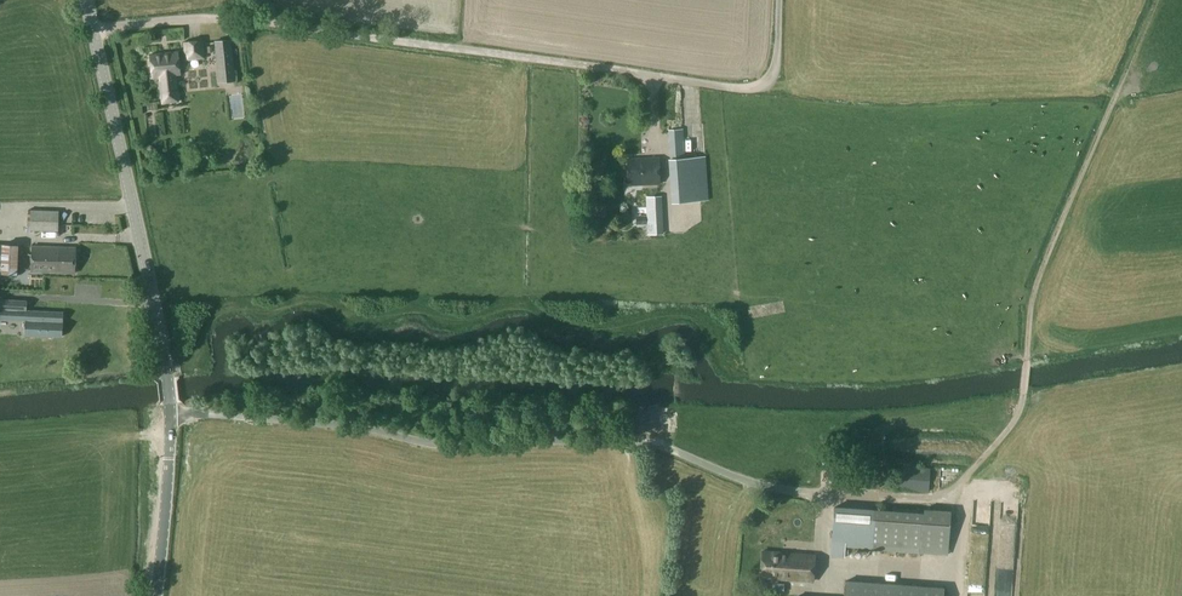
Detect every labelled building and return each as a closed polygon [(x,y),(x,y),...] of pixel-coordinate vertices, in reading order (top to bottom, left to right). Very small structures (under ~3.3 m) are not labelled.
[(163,27),(163,38),(179,39),(179,27),(163,27)] [(216,41),(217,52),(223,51),(223,56),(222,56),(224,77),(234,76),(230,39),(216,41)] [(203,56),(203,58),(204,57),(202,40),(185,42),(186,59),(187,59),(187,58),(203,56)] [(174,83),(173,74),(181,73),(178,52),(150,55),(152,76),(162,75),(163,84),(161,84),(163,102),(178,101),(176,83),(174,83)] [(708,200),(705,156),(685,157),(683,128),(668,129),(670,158),(668,158),(671,203),(708,200)] [(659,183),(658,158),(628,159),(629,184),(659,183)] [(645,197),(646,215),(634,216),(635,224),(647,223),(648,234),(663,234),(662,216),(661,215),(661,209),(662,208),(661,196),(645,197)] [(607,216),(606,205),(594,205),(594,217),(607,216)] [(27,230),(59,231),(59,210),(27,209),(27,230)] [(14,273),(16,244),(0,244),(0,273),(14,273)] [(43,272),(74,273),(75,247),(32,246),(31,272),(43,272)] [(62,336),(63,312),(27,310),(27,301),(0,299),(0,319),(25,320),(24,334),(62,336)] [(930,468),(895,465),(893,489),(928,492),(930,468)] [(924,513),(873,510),(873,509),(834,507),(830,556),(844,556),(845,547),(871,548),(879,548),(879,549),(921,552),(924,513)] [(950,511),(925,509),(925,513),(924,513),(921,552),(947,554),(950,511)] [(814,554),(763,550),(763,551),(761,577),(812,581),(814,554)] [(846,580),(844,595),(918,595),(919,585),(846,580)] [(770,592),(782,593),(783,583),(771,582),(770,592)]
